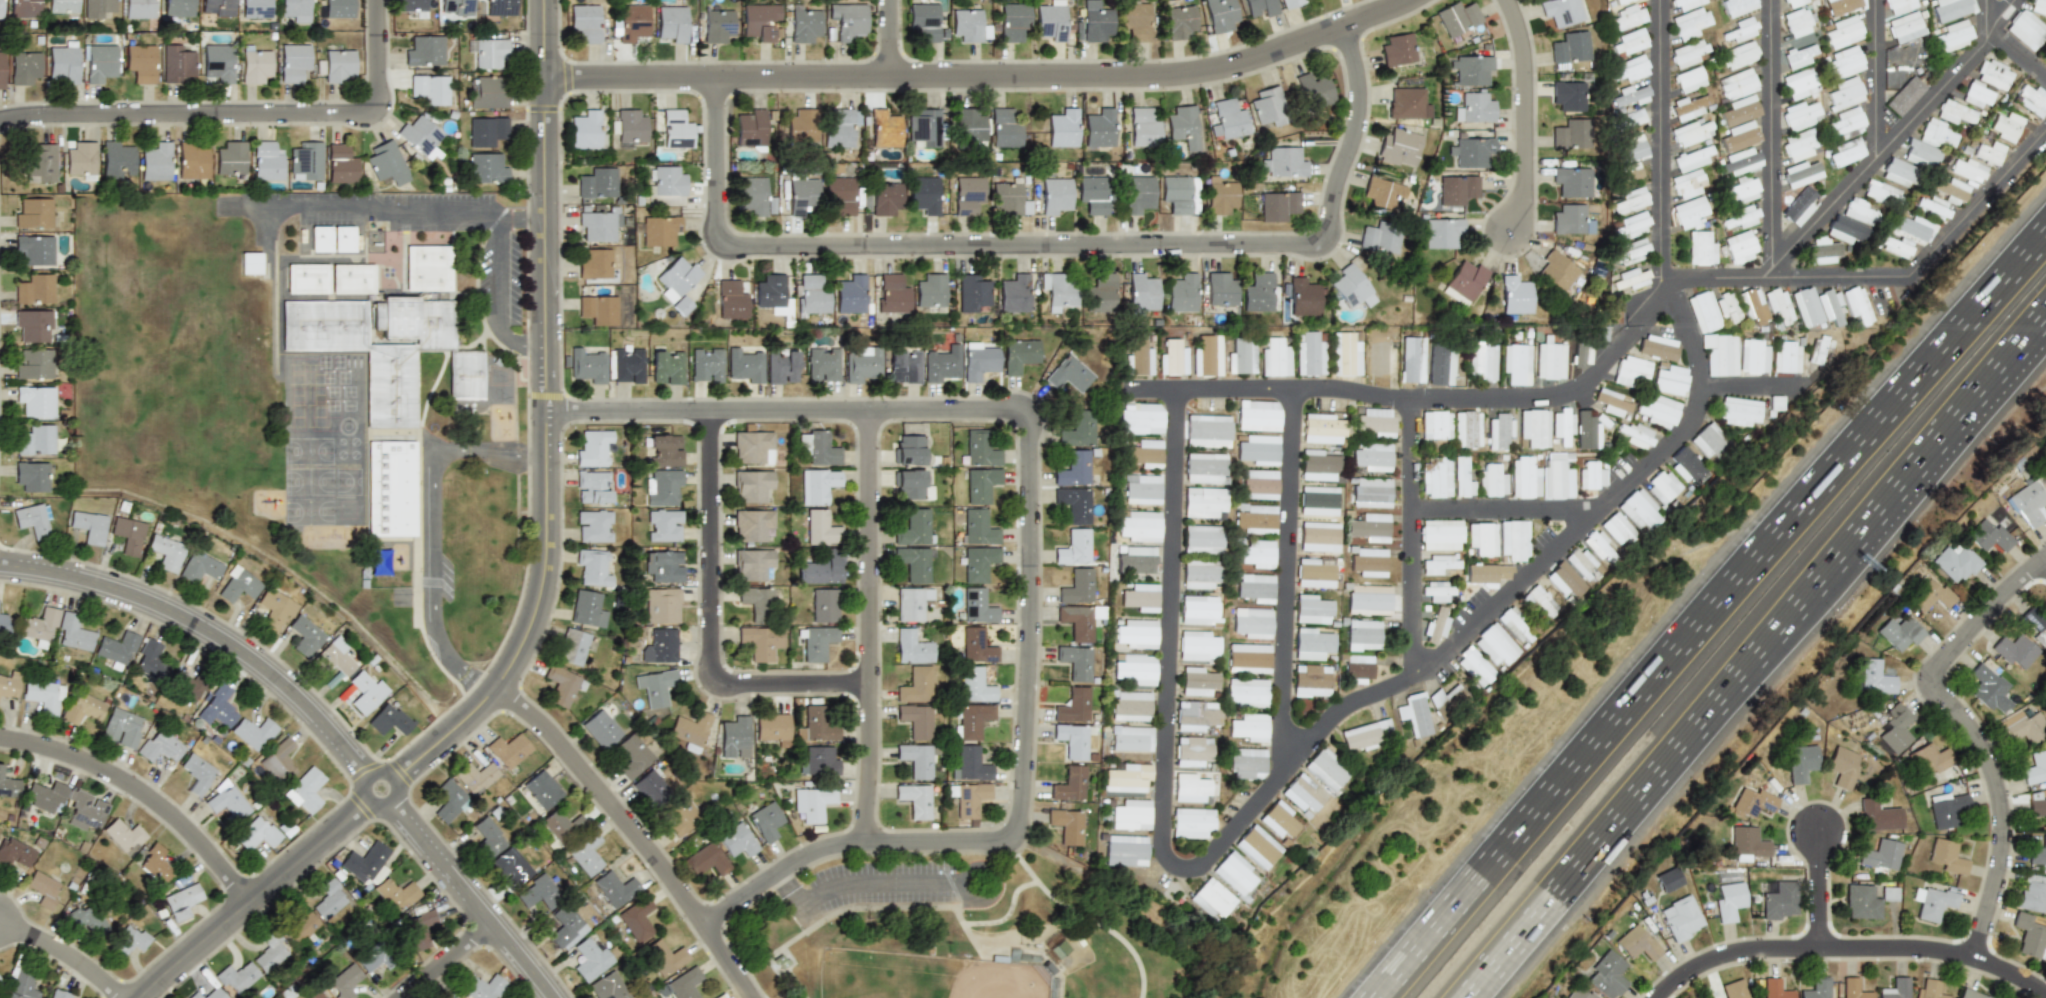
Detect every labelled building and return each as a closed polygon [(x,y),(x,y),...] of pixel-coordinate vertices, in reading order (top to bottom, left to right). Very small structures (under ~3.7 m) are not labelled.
[(39,17),(39,0),(9,0),(9,17),(39,17)] [(78,14),(78,0),(48,0),(48,14),(78,14)] [(108,19),(108,9),(116,9),(116,0),(83,0),(83,19),(108,19)] [(155,0),(125,0),(125,17),(155,17),(155,0)] [(193,0),(163,0),(163,16),(193,16),(193,0)] [(201,16),(233,16),(233,0),(201,0),(201,16)] [(241,18),(271,18),(271,0),(241,0),(241,18)] [(310,0),(281,0),(281,23),(310,23),(310,0)] [(354,0),(325,0),(325,17),(354,17),(354,0)] [(397,8),(407,8),(407,17),(426,17),(426,0),(397,0),(397,8)] [(440,15),(472,15),(472,0),(440,0),(440,15)] [(485,16),(514,17),(514,0),(485,0),(485,16)] [(1063,42),(1063,0),(1044,0),(1044,7),(1034,7),(1034,42),(1063,42)] [(1102,9),(1102,0),(1082,0),(1082,41),(1103,41),(1103,31),(1112,31),(1112,9),(1102,9)] [(1165,1),(1167,39),(1187,38),(1187,27),(1196,27),(1195,7),(1184,7),(1183,0),(1165,1)] [(1211,34),(1231,29),(1228,20),(1237,17),(1233,0),(1203,0),(1211,34)] [(1247,14),(1256,10),(1260,20),(1278,13),(1273,0),(1242,0),(1247,14)] [(1284,10),(1305,2),(1304,0),(1280,0),(1284,10)] [(1464,7),(1460,0),(1458,0),(1435,11),(1447,39),(1483,22),(1474,2),(1464,7)] [(1554,19),(1557,28),(1585,20),(1579,0),(1544,0),(1540,1),(1545,21),(1554,19)] [(1708,0),(1672,0),(1674,7),(1677,6),(1679,11),(1708,2),(1708,0)] [(1727,18),(1757,8),(1754,0),(1722,0),(1727,18)] [(1786,9),(1807,3),(1806,0),(1784,0),(1786,9)] [(1828,16),(1859,9),(1857,0),(1825,0),(1828,16)] [(1913,0),(1886,0),(1889,15),(1915,8),(1913,0)] [(1971,0),(1933,0),(1935,6),(1931,7),(1936,23),(1974,11),(1971,0)] [(2045,17),(2045,0),(2034,0),(2030,12),(2045,17)] [(1150,1),(1120,1),(1120,31),(1130,31),(1130,41),(1150,41),(1150,1)] [(937,42),(937,3),(907,3),(907,31),(917,31),(917,42),(937,42)] [(998,41),(1019,41),(1019,31),(1028,31),(1028,3),(998,3),(998,41)] [(580,43),(600,43),(600,4),(569,4),(569,33),(580,33),(580,43)] [(648,4),(618,4),(618,43),(638,43),(638,34),(648,34),(648,4)] [(769,41),(769,23),(778,23),(778,4),(741,4),(742,33),(751,33),(751,41),(769,41)] [(865,4),(827,4),(827,14),(836,14),(836,42),(855,42),(855,32),(865,32),(865,4)] [(1610,15),(1616,32),(1645,21),(1638,4),(1610,15)] [(686,5),(656,5),(656,42),(686,42),(686,5)] [(789,5),(789,43),(810,43),(810,33),(819,33),(819,13),(810,13),(810,5),(789,5)] [(1782,16),(1791,39),(1810,32),(1807,25),(1811,24),(1804,7),(1782,16)] [(1699,36),(1696,29),(1709,25),(1704,8),(1671,17),(1678,42),(1699,36)] [(2032,53),(2045,37),(2045,28),(2023,8),(2004,29),(2032,53)] [(703,42),(723,42),(723,32),(734,32),(734,9),(703,9),(703,42)] [(980,42),(980,9),(951,9),(951,42),(980,42)] [(1887,20),(1894,43),(1924,36),(1917,12),(1887,20)] [(1823,33),(1829,50),(1863,37),(1855,15),(1830,23),(1833,30),(1823,33)] [(1734,23),(1736,28),(1721,35),(1724,41),(1731,38),(1733,43),(1757,33),(1750,16),(1734,23)] [(1973,42),(1966,19),(1942,26),(1944,33),(1934,36),(1939,52),(1973,42)] [(1613,53),(1621,50),(1622,54),(1647,47),(1642,29),(1617,36),(1619,43),(1611,45),(1613,53)] [(1383,67),(1415,61),(1411,31),(1388,35),(1389,45),(1380,46),(1383,67)] [(1551,63),(1590,60),(1588,33),(1560,35),(1560,43),(1550,43),(1551,63)] [(404,46),(404,65),(443,65),(443,36),(415,36),(415,46),(404,46)] [(508,37),(468,37),(468,56),(476,56),(476,68),(499,68),(499,60),(508,60),(508,37)] [(1669,51),(1676,69),(1699,61),(1697,55),(1707,52),(1703,39),(1669,51)] [(78,40),(58,40),(58,50),(48,50),(48,83),(78,83),(78,40)] [(1724,70),(1758,60),(1753,41),(1719,52),(1724,70)] [(232,43),(203,43),(203,74),(211,74),(211,83),(232,83),(232,43)] [(155,44),(125,44),(125,73),(135,73),(135,83),(155,83),(155,44)] [(163,82),(190,82),(190,75),(195,75),(195,53),(184,53),(184,44),(163,44),(163,82)] [(310,44),(280,44),(280,83),(300,83),(300,73),(310,73),(310,44)] [(1816,54),(1812,44),(1782,55),(1788,70),(1810,62),(1808,57),(1816,54)] [(84,83),(105,83),(105,73),(116,73),(116,45),(84,45),(84,83)] [(242,83),(262,83),(262,74),(271,74),(271,52),(261,52),(261,46),(242,46),(242,83)] [(1863,70),(1857,46),(1829,53),(1831,61),(1825,63),(1829,79),(1863,70)] [(325,82),(354,82),(354,49),(325,49),(325,82)] [(40,51),(10,51),(10,85),(30,85),(30,74),(40,74),(40,51)] [(1609,66),(1614,80),(1623,77),(1625,82),(1649,74),(1642,54),(1609,66)] [(1450,75),(1459,75),(1459,85),(1493,85),(1493,55),(1450,55),(1450,75)] [(1975,78),(2005,92),(2014,72),(1984,59),(1975,78)] [(1680,94),(1706,84),(1699,66),(1673,76),(1680,94)] [(1718,79),(1725,101),(1757,90),(1749,68),(1718,79)] [(1782,75),(1787,100),(1816,93),(1811,69),(1782,75)] [(1314,77),(1312,71),(1294,77),(1306,111),(1334,101),(1324,73),(1314,77)] [(412,75),(412,104),(448,104),(448,75),(412,75)] [(1899,118),(1926,89),(1912,75),(1885,105),(1899,118)] [(506,107),(506,76),(469,76),(469,107),(506,107)] [(1833,84),(1835,90),(1825,94),(1831,112),(1863,99),(1855,76),(1833,84)] [(1987,110),(1994,93),(1982,88),(1983,85),(1970,79),(1962,99),(1987,110)] [(1560,111),(1584,111),(1584,81),(1551,81),(1551,102),(1560,102),(1560,111)] [(1250,102),(1255,122),(1265,120),(1267,126),(1285,121),(1277,85),(1256,90),(1258,100),(1250,102)] [(1633,101),(1634,105),(1649,100),(1644,86),(1631,91),(1629,85),(1617,90),(1619,96),(1610,98),(1613,107),(1633,101)] [(2040,119),(2045,110),(2045,94),(2035,86),(2032,91),(2023,85),(2012,99),(2040,119)] [(1424,118),(1424,87),(1387,87),(1387,118),(1424,118)] [(1494,122),(1494,101),(1485,101),(1485,90),(1464,90),(1464,101),(1455,101),(1455,122),(1494,122)] [(1727,103),(1729,109),(1719,113),(1724,127),(1759,115),(1752,95),(1727,103)] [(1245,104),(1234,107),(1232,97),(1214,101),(1217,121),(1209,123),(1212,140),(1250,133),(1245,104)] [(1701,97),(1686,102),(1685,97),(1670,102),(1677,122),(1706,112),(1701,97)] [(1973,125),(1977,112),(1943,99),(1936,117),(1956,125),(1959,119),(1973,125)] [(1802,106),(1801,103),(1781,108),(1787,130),(1821,122),(1817,102),(1802,106)] [(1195,104),(1174,105),(1175,116),(1166,116),(1167,141),(1184,140),(1184,150),(1198,150),(1195,104)] [(1837,120),(1825,125),(1831,138),(1865,124),(1857,105),(1835,115),(1837,120)] [(617,145),(646,145),(646,118),(637,118),(637,107),(617,107),(617,145)] [(869,146),(899,146),(899,118),(889,118),(889,107),(869,107),(869,146)] [(989,146),(1019,146),(1019,121),(1009,121),(1009,107),(989,107),(989,146)] [(1076,107),(1056,107),(1056,117),(1046,117),(1046,146),(1067,146),(1067,138),(1076,138),(1076,107)] [(1083,117),(1083,144),(1112,144),(1112,107),(1093,107),(1093,117),(1083,117)] [(1129,145),(1150,145),(1150,137),(1159,137),(1159,117),(1148,117),(1148,107),(1129,107),(1129,145)] [(662,147),(692,147),(692,118),(682,118),(682,108),(662,108),(662,147)] [(764,150),(764,108),(734,108),(734,150),(764,150)] [(815,109),(792,108),(792,112),(786,112),(785,138),(795,138),(795,144),(814,144),(815,109)] [(822,146),(850,146),(850,129),(857,129),(857,108),(830,108),(830,123),(822,123),(822,146)] [(937,146),(937,108),(916,108),(916,118),(906,118),(907,146),(937,146)] [(954,139),(985,139),(985,117),(975,117),(975,108),(954,108),(954,139)] [(1619,130),(1645,120),(1640,108),(1614,118),(1619,130)] [(602,109),(580,109),(580,118),(570,118),(570,148),(602,148),(602,109)] [(444,133),(413,111),(395,135),(434,164),(444,150),(436,144),(444,133)] [(1987,132),(2012,143),(2022,119),(2006,112),(2004,118),(1995,114),(1987,132)] [(470,147),(497,147),(497,137),(508,137),(508,117),(470,117),(470,147)] [(1713,134),(1706,117),(1671,131),(1678,149),(1713,134)] [(1562,128),(1551,128),(1551,148),(1588,148),(1588,118),(1562,118),(1562,128)] [(1920,140),(1953,149),(1957,134),(1943,130),(1946,123),(1926,118),(1920,140)] [(1726,129),(1728,135),(1719,139),(1724,153),(1758,141),(1750,120),(1726,129)] [(1423,134),(1394,126),(1392,135),(1382,133),(1375,160),(1412,170),(1423,134)] [(1813,154),(1811,148),(1819,145),(1812,128),(1781,139),(1790,163),(1813,154)] [(1647,155),(1639,134),(1615,143),(1622,164),(1647,155)] [(1828,156),(1833,168),(1865,155),(1857,137),(1833,147),(1835,152),(1828,156)] [(373,156),(366,159),(375,182),(388,177),(391,185),(409,178),(393,138),(369,147),(373,156)] [(1455,167),(1485,167),(1485,157),(1494,157),(1494,138),(1455,138),(1455,167)] [(1902,160),(1933,171),(1941,150),(1910,139),(1902,160)] [(134,140),(103,140),(103,178),(134,178),(134,140)] [(171,180),(171,140),(151,140),(151,151),(141,151),(141,180),(171,180)] [(246,140),(225,140),(225,150),(217,150),(217,173),(246,173),(246,140)] [(284,150),(273,150),(273,140),(254,140),(254,179),(284,179),(284,150)] [(322,179),(322,140),(300,140),(300,150),(290,150),(290,179),(322,179)] [(95,141),(75,141),(75,150),(67,150),(67,171),(75,171),(75,179),(95,179),(95,141)] [(208,177),(208,141),(178,141),(178,177),(208,177)] [(1988,148),(1977,143),(1972,156),(1997,166),(2005,147),(1991,141),(1988,148)] [(56,182),(56,143),(34,143),(34,162),(23,162),(23,182),(56,182)] [(328,182),(358,182),(358,154),(347,154),(347,144),(328,144),(328,182)] [(1307,176),(1307,156),(1296,156),(1296,146),(1271,146),(1271,156),(1261,156),(1261,176),(1307,176)] [(1721,174),(1729,172),(1730,176),(1760,166),(1753,146),(1724,156),(1726,163),(1718,166),(1721,174)] [(1705,156),(1712,154),(1711,147),(1672,156),(1676,172),(1707,164),(1705,156)] [(470,182),(508,182),(508,162),(498,162),(498,153),(470,153),(470,182)] [(1915,167),(1888,157),(1881,178),(1907,188),(1915,167)] [(1985,167),(1964,158),(1962,163),(1953,159),(1948,171),(1965,179),(1964,181),(1976,187),(1985,167)] [(1781,170),(1788,189),(1822,177),(1817,161),(1806,166),(1804,161),(1781,170)] [(1618,166),(1621,185),(1629,184),(1629,180),(1640,178),(1637,163),(1618,166)] [(676,166),(647,166),(647,203),(684,203),(684,175),(676,175),(676,166)] [(617,197),(617,168),(588,167),(588,177),(577,177),(577,197),(617,197)] [(1591,168),(1552,168),(1552,187),(1562,187),(1562,197),(1591,197),(1591,168)] [(1698,184),(1703,183),(1701,170),(1671,177),(1676,199),(1701,194),(1698,184)] [(816,175),(786,175),(786,215),(806,215),(806,206),(816,206),(816,175)] [(1478,195),(1478,175),(1439,175),(1439,205),(1467,205),(1467,195),(1478,195)] [(1086,215),(1106,215),(1106,176),(1076,176),(1076,204),(1086,204),(1086,215)] [(1123,176),(1123,214),(1143,214),(1143,205),(1154,205),(1154,176),(1123,176)] [(1197,176),(1161,176),(1161,205),(1172,205),(1172,214),(1197,214),(1197,176)] [(1370,198),(1368,207),(1389,212),(1393,195),(1403,197),(1405,185),(1367,176),(1362,195),(1370,198)] [(1759,199),(1754,176),(1735,180),(1736,186),(1723,188),(1727,206),(1759,199)] [(1937,191),(1945,195),(1943,198),(1960,206),(1968,187),(1944,176),(1937,191)] [(764,177),(735,177),(735,206),(745,206),(745,216),(764,216),(764,177)] [(826,215),(852,215),(852,177),(827,177),(826,215)] [(907,177),(907,205),(918,205),(918,215),(937,215),(937,177),(907,177)] [(983,177),(953,177),(953,216),(972,216),(972,206),(983,206),(983,177)] [(1028,215),(1028,196),(1019,196),(1018,177),(1008,177),(1008,184),(990,184),(990,215),(1028,215)] [(1039,177),(1039,215),(1069,215),(1069,177),(1039,177)] [(1208,214),(1228,214),(1228,205),(1237,205),(1237,184),(1217,184),(1217,177),(1208,177),(1208,214)] [(1899,198),(1895,196),(1897,190),(1870,179),(1863,196),(1895,209),(1899,198)] [(870,182),(870,215),(890,215),(890,205),(901,205),(901,182),(870,182)] [(1814,208),(1809,203),(1816,195),(1806,186),(1780,213),(1795,227),(1814,208)] [(1620,193),(1622,201),(1611,204),(1614,214),(1648,206),(1643,187),(1620,193)] [(1299,211),(1299,192),(1261,192),(1261,221),(1290,221),(1290,211),(1299,211)] [(1878,213),(1868,209),(1869,204),(1850,196),(1842,215),(1872,227),(1878,213)] [(1949,203),(1928,196),(1927,201),(1917,198),(1913,209),(1920,212),(1944,219),(1949,203)] [(1698,225),(1696,217),(1707,214),(1703,197),(1672,205),(1678,230),(1698,225)] [(51,227),(51,198),(15,198),(15,227),(51,227)] [(1584,232),(1584,204),(1562,204),(1562,214),(1552,214),(1552,232),(1584,232)] [(611,243),(611,234),(621,234),(620,206),(599,206),(599,211),(578,212),(579,244),(611,243)] [(1719,216),(1723,229),(1737,225),(1738,229),(1757,223),(1753,207),(1719,216)] [(1650,229),(1644,211),(1618,219),(1621,226),(1612,230),(1615,240),(1650,229)] [(1868,229),(1834,214),(1825,234),(1850,245),(1853,240),(1861,244),(1868,229)] [(1909,221),(1896,215),(1890,227),(1923,243),(1932,225),(1911,215),(1909,221)] [(635,235),(642,235),(642,246),(669,246),(669,236),(679,236),(679,216),(635,216),(635,235)] [(1425,248),(1455,248),(1455,237),(1463,237),(1463,218),(1425,218),(1425,248)] [(1358,248),(1396,254),(1401,226),(1373,221),(1372,230),(1361,228),(1358,248)] [(311,251),(331,251),(331,226),(311,226),(311,251)] [(357,226),(335,226),(335,251),(360,251),(360,234),(357,234),(357,226)] [(1723,239),(1731,263),(1757,254),(1749,230),(1723,239)] [(1688,264),(1715,265),(1715,243),(1709,243),(1709,232),(1688,231),(1688,264)] [(53,236),(15,236),(15,256),(25,256),(25,265),(53,265),(53,236)] [(1899,237),(1897,242),(1883,236),(1878,249),(1906,260),(1913,242),(1899,237)] [(1613,256),(1617,267),(1650,254),(1644,237),(1618,247),(1620,253),(1613,256)] [(405,290),(451,290),(451,245),(405,245),(405,290)] [(1538,264),(1543,268),(1537,275),(1561,295),(1580,271),(1552,247),(1538,264)] [(578,279),(611,279),(611,248),(588,248),(588,258),(578,258),(578,279)] [(241,274),(261,274),(261,252),(241,252),(241,274)] [(669,304),(700,273),(680,252),(656,275),(662,282),(655,289),(669,304)] [(1489,270),(1464,255),(1441,292),(1466,308),(1489,270)] [(1377,298),(1350,261),(1332,275),(1336,281),(1330,285),(1347,308),(1356,301),(1362,309),(1377,298)] [(287,292),(329,292),(329,263),(287,263),(287,292)] [(333,264),(333,293),(374,293),(374,264),(333,264)] [(1611,282),(1614,290),(1627,286),(1629,290),(1650,283),(1646,270),(1637,273),(1636,268),(1616,274),(1618,280),(1611,282)] [(1065,282),(1065,272),(1039,273),(1039,293),(1047,293),(1048,307),(1075,307),(1075,282),(1065,282)] [(1196,272),(1176,272),(1176,282),(1166,282),(1166,311),(1196,311),(1196,272)] [(1207,306),(1236,306),(1236,282),(1227,282),(1227,272),(1207,272),(1207,306)] [(1272,311),(1272,272),(1253,272),(1253,282),(1243,282),(1243,311),(1272,311)] [(782,273),(763,273),(763,283),(753,283),(754,307),(774,307),(775,311),(783,311),(782,273)] [(943,308),(943,273),(923,273),(923,283),(914,283),(914,308),(943,308)] [(997,283),(997,312),(1025,312),(1025,302),(1033,302),(1033,273),(1008,273),(1008,283),(997,283)] [(1113,273),(1093,273),(1093,283),(1083,283),(1083,311),(1113,311),(1113,273)] [(1157,310),(1157,273),(1127,273),(1127,310),(1157,310)] [(53,304),(53,274),(25,274),(25,284),(15,284),(15,304),(53,304)] [(794,274),(793,313),(827,314),(827,292),(817,291),(817,274),(794,274)] [(833,284),(833,312),(864,312),(864,274),(844,274),(844,284),(833,284)] [(876,312),(908,312),(908,284),(897,284),(897,274),(876,274),(876,312)] [(977,283),(977,274),(956,274),(956,312),(978,312),(978,302),(989,302),(989,283),(977,283)] [(1532,285),(1521,285),(1521,274),(1502,274),(1502,313),(1532,313),(1532,285)] [(1320,286),(1309,286),(1309,276),(1289,276),(1290,315),(1320,315),(1320,286)] [(716,279),(716,319),(746,319),(746,289),(736,289),(736,279),(716,279)] [(1841,292),(1851,317),(1857,314),(1861,326),(1873,321),(1860,285),(1841,292)] [(1780,286),(1763,293),(1770,312),(1776,310),(1782,325),(1793,321),(1780,286)] [(1790,294),(1803,328),(1823,321),(1810,286),(1790,294)] [(1745,319),(1753,317),(1755,326),(1767,323),(1758,287),(1738,292),(1745,319)] [(1823,321),(1832,318),(1834,326),(1846,322),(1837,289),(1816,295),(1823,321)] [(1720,327),(1709,290),(1686,297),(1697,333),(1720,327)] [(1726,316),(1730,324),(1741,319),(1730,291),(1713,298),(1721,317),(1726,316)] [(680,316),(692,304),(682,294),(670,306),(680,316)] [(578,315),(588,315),(588,325),(617,325),(617,295),(578,295),(578,315)] [(367,350),(366,427),(415,428),(416,349),(449,349),(448,399),(483,399),(483,350),(453,350),(454,299),(382,298),(382,305),(373,305),(372,328),(382,328),(382,337),(415,337),(415,344),(367,344),(367,301),(283,300),(282,349),(367,350)] [(15,342),(51,342),(51,310),(15,310),(15,342)] [(1389,330),(1366,330),(1366,375),(1388,375),(1389,330)] [(1324,342),(1316,342),(1316,331),(1296,331),(1296,375),(1324,375),(1324,342)] [(1332,376),(1360,376),(1360,340),(1353,340),(1353,332),(1332,332),(1332,376)] [(1677,341),(1642,333),(1637,353),(1673,361),(1677,341)] [(1220,334),(1192,334),(1192,376),(1220,376),(1220,334)] [(1737,375),(1736,334),(1701,335),(1701,348),(1706,348),(1707,376),(1737,375)] [(1834,339),(1816,334),(1809,361),(1827,366),(1834,339)] [(1228,373),(1255,373),(1255,337),(1228,337),(1228,373)] [(1290,375),(1290,345),(1281,346),(1281,337),(1261,337),(1262,376),(1290,375)] [(1186,375),(1186,346),(1178,346),(1178,338),(1166,338),(1166,348),(1158,348),(1158,375),(1186,375)] [(1424,338),(1401,338),(1401,382),(1424,382),(1424,338)] [(1036,339),(1002,339),(1002,376),(1014,376),(1014,365),(1036,365),(1036,339)] [(1151,375),(1151,339),(1132,339),(1132,350),(1123,350),(1123,375),(1151,375)] [(1769,346),(1762,346),(1762,340),(1741,339),(1740,372),(1768,373),(1769,346)] [(1469,380),(1496,381),(1496,342),(1469,342),(1469,380)] [(1571,366),(1590,366),(1590,342),(1571,342),(1571,366)] [(1774,351),(1773,372),(1800,373),(1801,343),(1779,342),(1779,351),(1774,351)] [(959,343),(947,343),(947,353),(923,353),(923,382),(959,382),(959,343)] [(1453,385),(1455,344),(1430,343),(1428,384),(1453,385)] [(1530,344),(1503,344),(1502,376),(1509,376),(1509,385),(1521,385),(1521,375),(1530,375),(1530,344)] [(1563,378),(1563,344),(1537,344),(1537,378),(1563,378)] [(844,383),(870,383),(870,375),(880,375),(880,346),(844,346),(844,383)] [(962,346),(962,382),(973,382),(973,371),(997,371),(997,346),(962,346)] [(727,383),(762,383),(762,347),(727,347),(727,383)] [(605,383),(605,348),(570,348),(570,358),(570,383),(605,383)] [(644,383),(644,348),(610,348),(610,383),(644,383)] [(723,348),(690,348),(690,382),(723,382),(723,348)] [(807,382),(838,382),(838,348),(807,348),(807,382)] [(53,349),(15,349),(15,379),(53,379),(53,349)] [(920,383),(920,349),(887,349),(887,383),(920,383)] [(651,383),(683,383),(683,350),(651,350),(651,383)] [(797,350),(766,350),(766,383),(797,383),(797,350)] [(1076,395),(1092,375),(1064,351),(1041,379),(1054,390),(1061,382),(1076,395)] [(1613,380),(1644,389),(1651,362),(1620,354),(1613,380)] [(1651,389),(1682,396),(1689,369),(1667,364),(1665,370),(1656,368),(1651,389)] [(54,417),(54,386),(15,386),(15,407),(26,407),(26,417),(54,417)] [(1601,409),(1627,418),(1631,404),(1618,400),(1620,394),(1597,387),(1592,400),(1603,404),(1601,409)] [(1645,421),(1672,430),(1680,403),(1642,391),(1635,412),(1647,416),(1645,421)] [(1763,402),(1722,396),(1719,422),(1751,426),(1751,422),(1760,423),(1763,402)] [(1783,396),(1771,396),(1771,410),(1784,409),(1783,396)] [(1236,430),(1277,431),(1278,401),(1237,400),(1236,430)] [(1118,434),(1161,434),(1161,401),(1118,401),(1118,434)] [(1392,408),(1361,408),(1361,415),(1355,414),(1354,431),(1373,432),(1373,437),(1391,437),(1392,408)] [(1552,413),(1551,436),(1560,436),(1559,446),(1568,446),(1568,434),(1571,434),(1571,408),(1559,408),(1559,413),(1552,413)] [(1090,445),(1090,410),(1066,410),(1066,429),(1055,429),(1055,445),(1090,445)] [(1519,438),(1526,438),(1526,447),(1548,447),(1547,410),(1519,410),(1519,438)] [(1576,448),(1599,448),(1599,423),(1593,423),(1593,415),(1585,415),(1586,410),(1576,410),(1576,448)] [(1420,412),(1421,439),(1449,439),(1449,411),(1420,412)] [(1479,411),(1453,412),(1454,447),(1480,447),(1479,411)] [(1342,443),(1343,420),(1332,420),(1332,414),(1303,413),(1302,442),(1342,443)] [(1184,446),(1227,447),(1228,416),(1184,414),(1184,446)] [(1488,415),(1487,449),(1507,450),(1507,438),(1511,438),(1512,415),(1488,415)] [(1616,431),(1628,435),(1625,441),(1647,450),(1651,438),(1650,438),(1652,433),(1621,420),(1616,431)] [(1730,442),(1711,421),(1690,440),(1709,461),(1730,442)] [(55,424),(26,424),(26,434),(16,434),(16,455),(55,455),(55,424)] [(999,465),(999,450),(989,450),(989,429),(964,429),(964,465),(999,465)] [(576,467),(612,467),(612,430),(576,430),(576,467)] [(809,465),(840,464),(840,445),(830,445),(830,430),(798,430),(798,453),(809,453),(809,465)] [(734,463),(774,463),(774,431),(734,431),(734,463)] [(649,435),(649,466),(682,466),(682,435),(649,435)] [(893,464),(923,464),(923,435),(893,435),(893,464)] [(1252,464),(1276,465),(1277,436),(1244,435),(1244,442),(1236,441),(1236,460),(1252,460),(1252,464)] [(1159,439),(1135,439),(1135,448),(1124,448),(1124,459),(1133,459),(1133,468),(1159,468),(1159,439)] [(415,536),(415,441),(368,441),(368,536),(415,536)] [(1352,449),(1351,465),(1363,466),(1362,470),(1389,471),(1390,443),(1358,442),(1358,449),(1352,449)] [(1694,487),(1709,472),(1684,445),(1668,459),(1694,487)] [(1050,485),(1085,485),(1085,449),(1061,449),(1061,470),(1050,470),(1050,485)] [(1321,450),(1301,449),(1300,479),(1336,480),(1337,455),(1321,455),(1321,450)] [(1574,468),(1565,468),(1565,452),(1545,452),(1544,498),(1574,498),(1574,468)] [(1223,454),(1183,453),(1183,482),(1222,483),(1223,454)] [(1466,456),(1453,456),(1455,496),(1474,496),(1473,482),(1467,482),(1466,456)] [(1449,457),(1421,457),(1422,496),(1450,496),(1449,457)] [(1540,468),(1532,468),(1532,457),(1512,457),(1511,496),(1540,497),(1540,468)] [(1598,461),(1584,461),(1584,469),(1579,469),(1580,489),(1599,488),(1599,485),(1607,485),(1606,469),(1598,469),(1598,461)] [(48,462),(15,462),(15,491),(48,491),(48,462)] [(1506,474),(1499,474),(1499,463),(1480,463),(1480,495),(1507,495),(1506,474)] [(964,468),(964,504),(989,504),(989,484),(1000,484),(1000,468),(964,468)] [(646,469),(646,506),(681,506),(681,469),(646,469)] [(800,505),(830,505),(830,491),(840,491),(840,469),(800,469),(800,505)] [(895,469),(895,500),(931,500),(931,480),(921,480),(921,469),(895,469)] [(1645,488),(1663,506),(1681,487),(1663,469),(1645,488)] [(1276,470),(1241,470),(1241,498),(1276,499),(1276,470)] [(2045,487),(2045,470),(2038,475),(2045,487)] [(577,504),(610,504),(610,471),(577,471),(577,504)] [(763,503),(763,492),(773,492),(773,471),(734,471),(734,503),(763,503)] [(1159,475),(1123,474),(1122,504),(1158,504),(1159,475)] [(1390,478),(1353,478),(1352,506),(1389,507),(1390,478)] [(2045,518),(2045,514),(2042,508),(2045,506),(2045,497),(2034,479),(2005,498),(2027,531),(2045,518)] [(1643,523),(1650,530),(1661,519),(1653,511),(1658,506),(1639,486),(1617,506),(1637,528),(1643,523)] [(1181,517),(1214,518),(1214,511),(1222,511),(1223,488),(1182,487),(1181,517)] [(1299,514),(1335,515),(1336,487),(1299,487),(1299,514)] [(1086,489),(1050,489),(1050,500),(1061,500),(1061,524),(1086,524),(1086,489)] [(13,510),(18,530),(29,527),(32,539),(51,534),(43,502),(13,510)] [(892,532),(892,543),(931,543),(931,508),(902,508),(902,532),(892,532)] [(960,508),(960,543),(997,543),(997,530),(987,530),(987,508),(960,508)] [(802,543),(840,543),(840,521),(830,521),(830,509),(802,509),(802,543)] [(103,547),(108,515),(71,510),(68,530),(86,532),(84,544),(103,547)] [(611,542),(611,510),(577,510),(577,542),(611,542)] [(682,510),(647,510),(647,542),(682,542),(682,510)] [(764,542),(764,531),(774,531),(774,510),(734,510),(734,542),(764,542)] [(1157,542),(1157,511),(1116,511),(1116,542),(1157,542)] [(1625,539),(1629,543),(1638,534),(1616,511),(1601,525),(1619,544),(1625,539)] [(1346,536),(1367,536),(1367,542),(1387,542),(1388,514),(1362,513),(1362,520),(1346,520),(1346,536)] [(109,537),(121,540),(117,552),(138,558),(147,523),(116,515),(109,537)] [(1461,520),(1421,520),(1421,549),(1460,550),(1461,520)] [(2015,542),(1995,520),(1987,527),(1981,520),(1965,534),(1983,555),(1992,547),(2000,556),(2015,542)] [(1501,554),(1508,554),(1508,560),(1529,559),(1528,521),(1500,521),(1501,554)] [(1336,552),(1337,523),(1300,522),(1299,550),(1336,552)] [(1496,556),(1495,523),(1467,524),(1467,547),(1474,547),(1475,556),(1496,556)] [(1181,551),(1218,552),(1219,526),(1181,525),(1181,551)] [(1087,528),(1061,528),(1061,548),(1050,548),(1050,564),(1087,564),(1087,528)] [(1585,540),(1609,564),(1617,556),(1606,544),(1609,541),(1597,528),(1585,540)] [(187,546),(153,532),(146,551),(161,557),(157,567),(175,575),(187,546)] [(1237,563),(1250,563),(1250,567),(1272,568),(1273,541),(1246,540),(1245,547),(1237,547),(1237,563)] [(1981,562),(1962,542),(1953,551),(1945,543),(1928,560),(1955,587),(1981,562)] [(1565,557),(1587,583),(1598,573),(1593,568),(1596,565),(1579,545),(1565,557)] [(1114,554),(1114,573),(1151,573),(1152,547),(1121,546),(1121,554),(1114,554)] [(928,583),(928,547),(892,547),(892,560),(902,560),(902,583),(928,583)] [(962,547),(962,583),(986,583),(986,560),(997,560),(997,547),(962,547)] [(178,576),(197,585),(201,577),(215,584),(225,564),(193,548),(178,576)] [(797,559),(797,583),(843,583),(843,548),(822,548),(822,559),(797,559)] [(1351,571),(1357,571),(1357,576),(1384,576),(1385,549),(1351,548),(1351,571)] [(372,574),(389,574),(389,549),(372,549),(372,574)] [(607,586),(607,549),(576,549),(575,585),(607,586)] [(735,549),(735,581),(764,581),(764,570),(773,570),(773,549),(735,549)] [(682,550),(643,550),(643,573),(652,573),(652,583),(682,583),(682,550)] [(1422,556),(1422,575),(1447,574),(1447,568),(1458,568),(1458,555),(1422,556)] [(1296,586),(1333,587),(1333,559),(1296,559),(1296,586)] [(1214,589),(1214,561),(1181,560),(1180,588),(1214,589)] [(1569,591),(1576,598),(1587,587),(1563,560),(1546,576),(1564,595),(1569,591)] [(264,584),(236,563),(214,593),(233,607),(242,594),(251,601),(264,584)] [(1466,582),(1497,583),(1497,578),(1510,579),(1511,565),(1467,564),(1466,582)] [(1088,603),(1088,568),(1065,568),(1065,590),(1055,590),(1055,603),(1088,603)] [(1272,575),(1236,574),(1236,598),(1251,598),(1251,603),(1272,603),(1272,575)] [(1907,600),(1922,615),(1937,601),(1945,609),(1956,598),(1932,575),(1907,600)] [(1429,602),(1452,602),(1452,582),(1421,582),(1422,595),(1429,595),(1429,602)] [(1155,583),(1128,583),(1128,592),(1119,592),(1119,611),(1155,612),(1155,583)] [(1532,608),(1537,603),(1550,617),(1560,608),(1537,583),(1522,597),(1532,608)] [(257,604),(265,609),(258,622),(274,631),(278,624),(285,628),(299,604),(267,586),(257,604)] [(896,622),(921,622),(921,598),(931,598),(931,586),(896,586),(896,622)] [(1347,614),(1389,614),(1390,586),(1347,586),(1347,614)] [(680,624),(680,587),(638,587),(638,599),(649,599),(649,624),(680,624)] [(740,587),(740,599),(750,599),(750,622),(773,622),(773,587),(740,587)] [(995,622),(995,609),(984,609),(984,587),(961,587),(961,622),(995,622)] [(607,605),(597,604),(599,592),(575,588),(570,622),(604,627),(607,605)] [(812,588),(812,622),(835,622),(835,588),(812,588)] [(1316,595),(1295,594),(1295,622),(1330,623),(1330,600),(1316,600),(1316,595)] [(1214,596),(1178,595),(1178,624),(1217,625),(1217,618),(1214,618),(1214,596)] [(1429,621),(1422,640),(1434,644),(1437,635),(1443,637),(1450,617),(1443,615),(1446,608),(1437,605),(1431,622),(1429,621)] [(1528,642),(1536,635),(1512,605),(1498,617),(1519,642),(1525,638),(1528,642)] [(57,609),(42,606),(39,620),(21,616),(17,635),(36,639),(34,647),(48,650),(57,609)] [(1065,641),(1090,641),(1090,607),(1054,607),(1054,618),(1065,618),(1065,641)] [(1271,609),(1232,607),(1231,633),(1242,633),(1242,637),(1270,639),(1271,609)] [(2045,646),(2045,613),(2041,618),(2031,607),(2019,618),(2045,647),(2045,646)] [(10,612),(0,611),(0,633),(8,634),(10,612)] [(58,645),(90,651),(94,632),(76,628),(79,614),(62,611),(58,629),(61,629),(58,645)] [(327,635),(299,613),(286,629),(296,637),(290,645),(308,659),(327,635)] [(1898,623),(1890,615),(1875,631),(1896,651),(1903,645),(1908,650),(1925,633),(1906,615),(1898,623)] [(1120,627),(1113,627),(1113,639),(1122,640),(1122,648),(1154,649),(1154,619),(1120,619),(1120,627)] [(1379,621),(1346,620),(1346,649),(1379,650),(1379,621)] [(1521,651),(1493,622),(1472,641),(1495,664),(1499,660),(1505,666),(1521,651)] [(555,659),(581,667),(591,634),(565,626),(555,659)] [(803,662),(828,662),(828,638),(838,638),(838,626),(803,626),(803,662)] [(961,661),(995,661),(995,649),(984,649),(984,626),(961,626),(961,661)] [(775,627),(737,627),(737,639),(748,639),(748,662),(775,662),(775,627)] [(896,627),(896,662),(932,662),(932,640),(915,640),(915,627),(896,627)] [(677,662),(677,628),(650,628),(650,648),(641,648),(641,662),(677,662)] [(1322,652),(1332,653),(1332,633),(1314,633),(1314,628),(1294,628),(1294,659),(1322,660),(1322,652)] [(95,652),(108,657),(106,665),(126,672),(139,635),(124,630),(121,639),(102,632),(95,652)] [(1176,659),(1216,660),(1216,637),(1207,637),(1207,632),(1177,631),(1176,659)] [(1991,648),(2019,673),(2036,654),(2016,636),(2011,642),(2003,635),(1991,648)] [(132,667),(158,679),(166,663),(157,659),(164,645),(146,637),(132,667)] [(358,663),(333,638),(316,656),(341,681),(358,663)] [(1269,645),(1227,644),(1226,672),(1268,673),(1269,645)] [(1088,646),(1054,646),(1053,658),(1064,658),(1064,681),(1088,681),(1088,646)] [(1496,673),(1470,646),(1455,660),(1481,688),(1496,673)] [(1112,684),(1153,684),(1153,655),(1112,655),(1112,684)] [(1343,678),(1350,678),(1350,681),(1371,682),(1372,656),(1344,655),(1343,678)] [(1895,693),(1895,672),(1884,672),(1884,658),(1861,658),(1861,693),(1895,693)] [(2010,686),(1981,660),(1966,677),(1975,685),(1969,692),(1988,709),(2010,686)] [(567,709),(575,688),(583,690),(587,678),(549,663),(544,676),(554,679),(546,701),(567,709)] [(959,700),(994,700),(994,687),(983,687),(982,665),(959,666),(959,700)] [(1328,666),(1293,665),(1292,695),(1328,696),(1328,666)] [(180,666),(166,684),(193,705),(207,687),(180,666)] [(364,715),(389,690),(365,666),(347,683),(358,694),(350,702),(364,715)] [(931,666),(907,666),(907,689),(896,689),(896,701),(931,701),(931,666)] [(1208,696),(1208,688),(1215,688),(1216,673),(1200,672),(1200,667),(1180,667),(1179,695),(1208,696)] [(17,700),(22,673),(5,670),(4,678),(0,677),(0,697),(17,700)] [(649,708),(670,706),(667,681),(677,680),(676,670),(634,674),(635,687),(647,686),(649,708)] [(1266,679),(1226,678),(1226,705),(1266,706),(1266,679)] [(22,700),(42,702),(40,716),(60,718),(64,684),(24,680),(22,700)] [(227,728),(240,711),(223,697),(230,688),(222,681),(195,715),(206,723),(212,716),(227,728)] [(1453,710),(1469,698),(1457,683),(1441,696),(1453,710)] [(1087,686),(1063,686),(1063,708),(1052,708),(1052,721),(1087,721),(1087,686)] [(60,718),(74,725),(79,716),(96,725),(107,705),(76,689),(60,718)] [(1110,721),(1148,721),(1148,690),(1110,690),(1110,721)] [(1411,738),(1431,734),(1423,691),(1403,695),(1405,705),(1395,707),(1397,720),(1407,718),(1411,738)] [(391,730),(400,738),(414,723),(388,699),(366,722),(383,738),(391,730)] [(1915,735),(1908,727),(1916,719),(1898,699),(1884,712),(1892,721),(1876,735),(1894,755),(1915,735)] [(1201,732),(1201,724),(1216,725),(1217,702),(1175,701),(1174,731),(1201,732)] [(953,741),(983,741),(983,719),(994,719),(994,704),(953,704),(953,741)] [(838,740),(838,723),(824,722),(824,705),(805,705),(805,728),(796,728),(796,740),(838,740)] [(907,718),(907,740),(931,740),(931,705),(896,705),(896,718),(907,718)] [(112,706),(100,737),(133,750),(146,719),(112,706)] [(623,733),(603,707),(580,724),(600,751),(623,733)] [(2020,708),(1998,720),(2009,739),(2019,733),(2026,747),(2045,735),(2045,732),(2034,711),(2025,717),(2020,708)] [(668,733),(685,739),(682,748),(697,753),(712,715),(701,711),(698,720),(675,712),(668,733)] [(264,716),(258,724),(245,713),(230,731),(257,754),(279,728),(264,716)] [(1227,736),(1245,737),(1245,741),(1265,742),(1266,714),(1239,713),(1239,720),(1228,720),(1227,736)] [(755,714),(755,742),(789,742),(789,714),(755,714)] [(748,757),(748,716),(729,716),(729,726),(720,726),(720,757),(748,757)] [(1393,740),(1387,718),(1339,730),(1345,753),(1393,740)] [(1052,736),(1062,736),(1062,759),(1085,759),(1085,725),(1052,725),(1052,736)] [(184,747),(156,726),(136,752),(151,763),(158,755),(171,765),(184,747)] [(1110,750),(1150,750),(1150,726),(1110,726),(1110,750)] [(627,764),(619,770),(627,780),(655,760),(634,731),(613,746),(627,764)] [(505,771),(532,749),(518,732),(504,743),(498,736),(485,746),(505,771)] [(257,759),(275,784),(292,771),(282,759),(296,748),(287,736),(257,759)] [(1200,767),(1200,760),(1209,760),(1210,737),(1174,737),(1174,766),(1200,767)] [(1960,774),(1946,746),(1936,752),(1930,741),(1911,751),(1925,778),(1940,770),(1946,781),(1960,774)] [(906,779),(931,779),(932,745),(896,744),(896,757),(906,757),(906,779)] [(981,744),(954,744),(954,780),(992,780),(992,767),(981,767),(981,744)] [(1789,784),(1809,784),(1809,772),(1818,772),(1817,745),(1787,746),(1789,784)] [(1863,756),(1835,745),(1825,770),(1834,774),(1830,784),(1849,792),(1863,756)] [(803,775),(837,774),(837,746),(802,746),(803,775)] [(1320,747),(1302,766),(1330,793),(1349,773),(1320,747)] [(1228,779),(1263,778),(1263,748),(1228,748),(1228,779)] [(2030,764),(2020,766),(2024,784),(2045,779),(2045,749),(2028,753),(2030,764)] [(178,770),(196,782),(189,791),(199,798),(218,771),(190,752),(178,770)] [(468,761),(453,774),(473,797),(500,774),(487,759),(475,770),(468,761)] [(1103,792),(1149,792),(1149,763),(1113,763),(1113,772),(1103,772),(1103,792)] [(19,797),(21,776),(3,774),(4,764),(0,764),(0,795),(19,797)] [(327,780),(311,764),(283,795),(307,817),(321,802),(313,795),(327,780)] [(1084,800),(1084,765),(1061,764),(1061,786),(1049,786),(1049,799),(1084,800)] [(521,785),(542,810),(563,793),(542,767),(521,785)] [(631,786),(651,808),(670,791),(649,768),(631,786)] [(1172,802),(1201,802),(1201,795),(1208,795),(1208,779),(1193,779),(1193,774),(1173,773),(1172,802)] [(1279,793),(1306,819),(1323,801),(1296,775),(1279,793)] [(445,825),(469,801),(446,778),(436,789),(444,796),(430,810),(445,825)] [(234,823),(251,810),(227,779),(201,799),(212,813),(221,806),(234,823)] [(67,786),(52,780),(49,788),(30,781),(22,803),(56,816),(67,786)] [(959,825),(980,825),(979,797),(990,797),(990,783),(948,784),(949,798),(959,797),(959,825)] [(932,785),(895,785),(895,797),(906,797),(906,819),(932,819),(932,785)] [(71,817),(96,831),(110,806),(74,786),(64,803),(75,809),(71,817)] [(1778,797),(1752,787),(1750,792),(1740,788),(1731,810),(1752,818),(1755,811),(1770,817),(1778,797)] [(795,788),(795,814),(804,814),(804,823),(825,823),(825,799),(835,799),(835,788),(795,788)] [(1934,830),(1954,827),(1952,812),(1969,810),(1966,791),(1929,796),(1934,830)] [(2039,800),(2039,792),(2028,793),(2029,819),(2040,819),(2040,828),(2045,828),(2045,800),(2039,800)] [(676,839),(703,816),(684,795),(667,810),(673,817),(664,824),(676,839)] [(1879,808),(1879,798),(1861,797),(1861,829),(1898,829),(1899,808),(1879,808)] [(1148,829),(1148,799),(1120,799),(1120,808),(1110,808),(1110,829),(1148,829)] [(1288,838),(1297,826),(1286,817),(1290,812),(1274,799),(1257,821),(1277,837),(1281,832),(1288,838)] [(747,815),(764,844),(781,834),(775,824),(784,819),(772,800),(747,815)] [(576,813),(569,820),(556,807),(540,822),(560,844),(584,822),(576,813)] [(1204,838),(1204,829),(1211,829),(1212,809),(1171,808),(1170,837),(1204,838)] [(1082,809),(1047,809),(1047,825),(1058,825),(1058,845),(1082,845),(1082,809)] [(268,849),(283,835),(259,812),(233,838),(249,854),(261,842),(268,849)] [(470,827),(479,838),(472,843),(486,860),(508,843),(485,814),(470,827)] [(127,843),(134,850),(148,836),(133,820),(126,827),(116,817),(102,830),(121,850),(127,843)] [(737,850),(744,859),(759,848),(739,820),(716,837),(729,856),(737,850)] [(1232,844),(1261,870),(1280,850),(1251,823),(1232,844)] [(1760,826),(1732,826),(1731,859),(1750,859),(1750,857),(1769,857),(1769,837),(1760,837),(1760,826)] [(591,846),(600,839),(592,831),(567,854),(588,877),(605,861),(591,846)] [(22,871),(34,851),(6,834),(0,844),(0,858),(22,871)] [(2038,863),(2038,873),(2045,873),(2045,834),(2039,834),(2040,844),(2028,844),(2028,863),(2038,863)] [(1105,864),(1145,866),(1146,837),(1106,836),(1105,864)] [(1896,871),(1902,842),(1875,837),(1874,846),(1862,844),(1858,864),(1896,871)] [(1964,876),(1969,856),(1959,853),(1961,843),(1934,837),(1929,857),(1939,860),(1937,870),(1964,876)] [(350,848),(338,865),(367,886),(391,851),(373,838),(361,855),(350,848)] [(731,867),(711,839),(684,858),(698,876),(713,865),(721,875),(731,867)] [(168,852),(154,840),(135,863),(163,886),(175,871),(162,860),(168,852)] [(513,872),(520,881),(532,871),(512,845),(489,863),(503,880),(513,872)] [(1248,868),(1229,850),(1210,870),(1238,896),(1254,879),(1245,871),(1248,868)] [(1654,875),(1661,893),(1683,884),(1676,866),(1654,875)] [(592,881),(613,909),(641,889),(632,877),(624,884),(611,867),(592,881)] [(49,910),(63,885),(36,871),(27,887),(40,894),(35,903),(49,910)] [(2029,874),(2026,889),(2017,887),(2014,908),(2045,913),(2045,906),(2045,877),(2029,874)] [(562,899),(544,875),(516,896),(528,911),(540,901),(547,911),(562,899)] [(1212,911),(1218,917),(1233,901),(1207,876),(1186,898),(1206,917),(1212,911)] [(350,899),(331,877),(318,887),(325,896),(311,907),(322,921),(350,899)] [(411,880),(395,891),(385,878),(371,889),(393,915),(422,896),(411,880)] [(1762,890),(1762,920),(1787,920),(1787,911),(1797,911),(1797,881),(1773,881),(1773,890),(1762,890)] [(162,897),(174,923),(192,914),(187,905),(203,898),(195,882),(162,897)] [(1715,884),(1717,923),(1738,922),(1737,910),(1745,910),(1744,883),(1715,884)] [(1881,918),(1881,895),(1869,895),(1870,884),(1846,884),(1846,918),(1881,918)] [(1922,901),(1918,919),(1939,924),(1944,904),(1955,907),(1958,891),(1927,884),(1926,891),(1916,888),(1913,899),(1922,901)] [(1897,887),(1884,886),(1883,897),(1896,898),(1897,887)] [(1673,943),(1706,929),(1690,894),(1658,908),(1673,943)] [(616,914),(636,944),(656,930),(644,912),(653,906),(645,895),(616,914)] [(78,930),(86,922),(98,934),(107,925),(83,900),(66,917),(78,930)] [(588,930),(565,902),(550,914),(558,923),(546,934),(562,953),(588,930)] [(296,944),(320,924),(308,909),(284,929),(296,944)] [(436,921),(432,910),(402,919),(412,951),(433,944),(426,924),(436,921)] [(2045,930),(2037,928),(2040,917),(2015,911),(2010,929),(2019,931),(2014,953),(2039,958),(2045,930)] [(151,939),(131,920),(109,944),(122,957),(131,948),(138,953),(151,939)] [(1639,954),(1648,964),(1663,950),(1636,921),(1614,942),(1631,961),(1639,954)] [(290,949),(275,933),(249,956),(264,973),(290,949)] [(573,948),(581,960),(571,967),(584,984),(614,962),(592,933),(573,948)] [(641,948),(660,978),(690,958),(683,946),(674,952),(663,935),(641,948)] [(367,973),(388,956),(376,942),(355,958),(367,973)] [(1622,973),(1628,966),(1608,948),(1582,976),(1607,997),(1615,997),(1630,981),(1622,973)] [(260,975),(248,960),(233,972),(228,965),(214,976),(232,997),(260,975)] [(365,977),(352,962),(328,982),(340,997),(365,977)] [(37,971),(10,964),(6,982),(10,983),(7,997),(31,997),(37,971)] [(703,977),(694,964),(664,984),(673,997),(704,997),(694,984),(703,977)] [(613,969),(587,985),(595,997),(631,997),(613,969)] [(487,980),(473,970),(459,990),(470,997),(498,997),(509,983),(493,973),(487,980)] [(1873,987),(1862,987),(1862,976),(1843,976),(1843,997),(1873,997),(1873,987)] [(1889,976),(1889,986),(1878,986),(1878,997),(1908,997),(1908,976),(1889,976)] [(1719,986),(1724,997),(1749,997),(1741,977),(1719,986)] [(1795,987),(1784,987),(1784,977),(1764,977),(1764,997),(1795,997),(1795,987)] [(1809,977),(1809,988),(1799,988),(1799,997),(1829,997),(1829,977),(1809,977)] [(1950,993),(1942,992),(1943,980),(1919,977),(1917,997),(1949,997),(1950,993)] [(217,986),(203,997),(197,990),(187,997),(227,997),(217,986)] [(1586,988),(1583,993),(1573,986),(1564,997),(1599,997),(1586,988)] [(1963,986),(1958,997),(1990,997),(1963,986)] [(50,997),(71,997),(72,993),(53,988),(50,997)] [(318,988),(307,997),(327,997),(318,988)]
